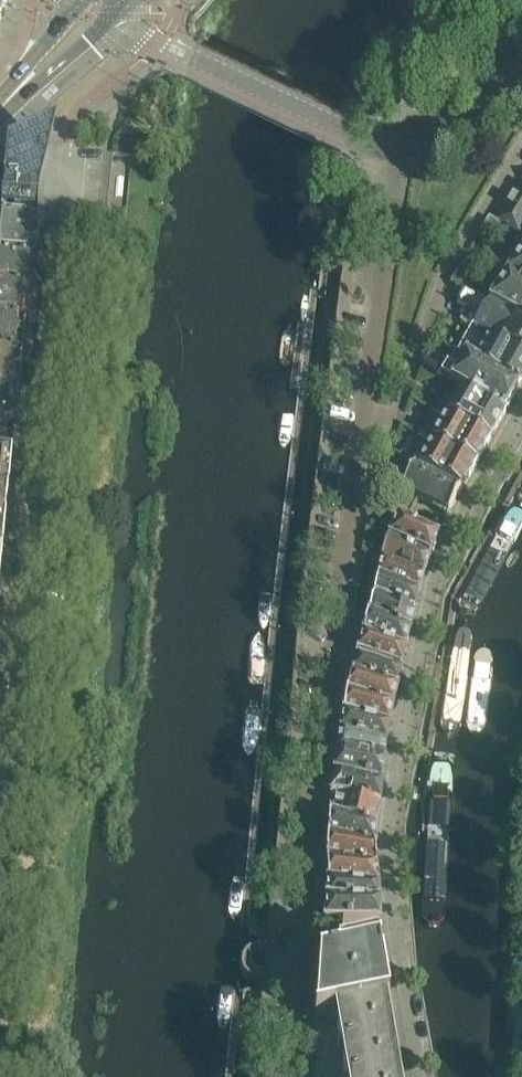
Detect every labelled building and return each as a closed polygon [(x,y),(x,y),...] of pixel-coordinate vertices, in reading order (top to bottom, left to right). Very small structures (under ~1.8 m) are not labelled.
[(2,16),(9,0),(0,0),(0,14),(2,16)] [(0,171),(0,208),(3,209),(20,210),(35,212),(37,212),(59,214),(57,226),(101,231),(103,219),(107,219),(113,153),(109,153),(114,108),(43,147),(39,149),(26,157),(0,171)] [(497,221),(510,230),(518,234),(521,228),(521,181),(521,180),(497,221)] [(489,216),(483,226),(504,239),(510,230),(497,221),(489,216)] [(31,264),(35,224),(35,223),(1,219),(0,230),(0,260),(31,264)] [(492,304),(521,322),(521,251),(492,304)] [(28,293),(31,264),(0,260),(0,290),(28,293)] [(456,272),(450,282),(463,290),(472,295),(478,285),(456,272)] [(28,293),(0,290),(0,322),(25,325),(28,293)] [(492,305),(472,295),(463,290),(457,303),(467,309),(483,317),(482,318),(493,324),(489,332),(492,334),(491,338),(521,356),(521,322),(492,304),(492,305)] [(491,338),(492,334),(489,332),(493,324),(482,318),(483,317),(467,309),(460,321),(473,330),(459,354),(518,388),(521,381),(521,356),(491,338)] [(22,358),(25,325),(0,322),(0,356),(22,358)] [(444,379),(461,389),(504,414),(518,388),(459,354),(444,379)] [(18,392),(22,358),(0,356),(0,390),(18,392)] [(461,389),(447,416),(490,440),(504,414),(461,389)] [(15,421),(18,392),(0,390),(0,420),(15,421)] [(435,438),(433,441),(475,465),(490,440),(447,416),(435,438)] [(11,457),(12,457),(15,421),(0,420),(0,456),(11,457)] [(424,431),(422,435),(433,441),(435,438),(424,431)] [(433,441),(419,467),(461,491),(475,465),(433,441)] [(2,561),(5,528),(4,527),(6,499),(8,499),(11,465),(0,464),(0,561),(2,561)] [(448,514),(461,491),(419,467),(419,468),(416,466),(403,489),(448,514)] [(509,507),(501,517),(462,589),(459,602),(461,610),(471,610),(483,600),(521,527),(521,523),(521,509),(514,505),(509,507)] [(398,518),(389,536),(430,558),(438,539),(398,518)] [(389,536),(383,557),(403,567),(423,577),(430,558),(389,536)] [(383,557),(378,576),(418,595),(423,578),(423,577),(383,557)] [(378,576),(374,594),(392,603),(414,614),(418,595),(378,576)] [(414,614),(392,603),(374,594),(369,614),(388,623),(409,633),(414,614)] [(409,633),(388,623),(369,614),(368,614),(363,633),(383,642),(404,652),(409,633)] [(458,721),(476,633),(473,624),(467,618),(459,622),(454,629),(439,717),(442,724),(448,727),(455,725),(458,721)] [(404,652),(383,642),(363,633),(358,653),(401,671),(404,652)] [(397,690),(401,671),(358,653),(352,673),(397,690)] [(397,691),(397,690),(352,673),(346,692),(370,701),(393,709),(397,691)] [(393,709),(370,701),(346,692),(343,712),(389,728),(392,710),(393,709)] [(340,733),(364,741),(386,748),(389,728),(343,712),(340,733)] [(384,765),(386,748),(364,741),(340,733),(337,753),(359,759),(384,765)] [(442,831),(451,747),(448,741),(443,739),(438,740),(435,745),(422,829),(423,846),(428,853),(437,848),(442,831)] [(384,765),(359,759),(337,753),(334,773),(381,786),(384,765)] [(334,773),(330,794),(337,796),(379,806),(381,786),(334,773)] [(379,807),(379,806),(337,796),(332,813),(354,821),(374,829),(379,807)] [(374,829),(354,821),(332,813),(329,812),(327,835),(349,841),(352,842),(374,849),(374,830),(374,829)] [(374,849),(352,842),(349,841),(327,835),(326,857),(349,863),(352,863),(376,869),(374,849)] [(377,888),(376,870),(376,869),(352,863),(349,863),(326,857),(327,880),(349,884),(377,888)] [(327,880),(326,902),(379,908),(377,888),(349,884),(327,880)] [(379,909),(379,908),(326,902),(324,926),(379,929),(379,909)] [(311,1076),(392,1076),(386,1039),(380,1008),(388,1007),(378,951),(377,952),(376,952),(375,946),(356,950),(357,955),(347,957),(328,960),(326,960),(318,962),(318,963),(319,963),(316,1005),(315,1018),(314,1018),(314,1020),(314,1021),(311,1076)]
